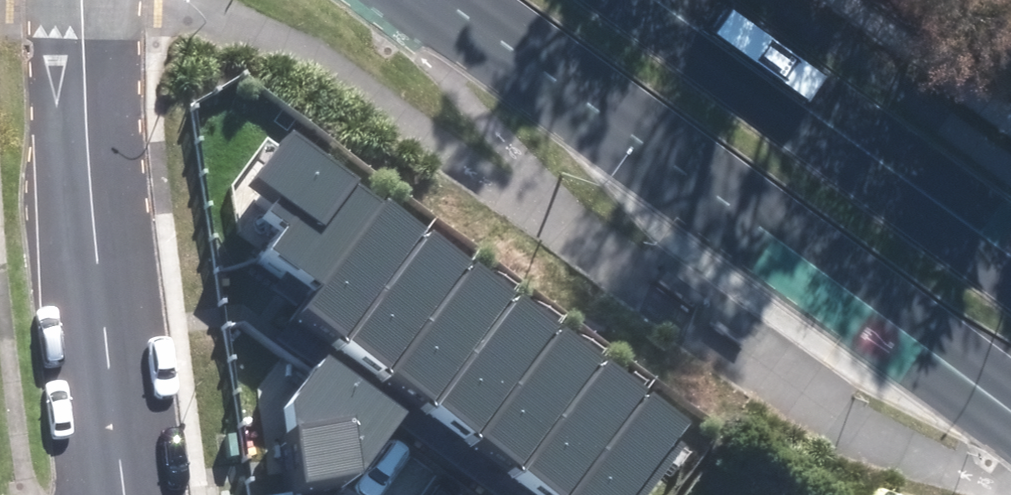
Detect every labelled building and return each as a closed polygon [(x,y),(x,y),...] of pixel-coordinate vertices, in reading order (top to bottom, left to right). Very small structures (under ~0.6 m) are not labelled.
[(296,130),(253,189),(299,221),(276,253),(324,287),(304,315),(558,494),(643,494),(699,417),(296,130)] [(648,280),(687,313),(699,298),(660,266),(648,280)] [(413,407),(331,347),(297,393),(294,429),(306,485),(365,472),(413,407)]
